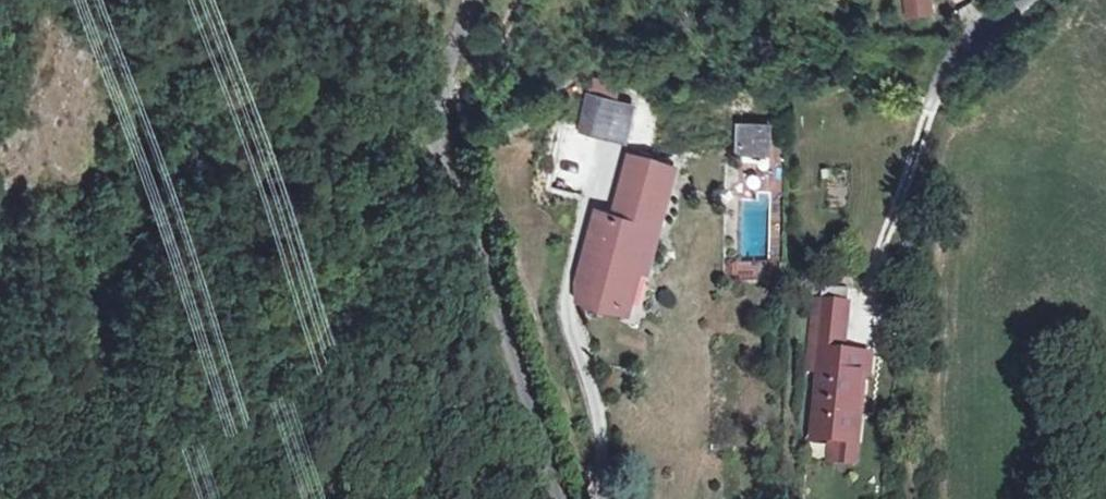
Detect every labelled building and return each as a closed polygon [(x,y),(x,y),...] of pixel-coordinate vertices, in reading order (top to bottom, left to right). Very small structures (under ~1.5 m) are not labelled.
[(907,12),(928,10),(927,0),(905,0),(907,12)] [(625,137),(632,107),(587,96),(579,134),(593,137),(594,131),(625,137)] [(766,145),(766,126),(737,126),(737,141),(755,141),(756,146),(766,145)] [(741,153),(742,193),(761,192),(759,152),(741,153)] [(603,241),(600,254),(592,252),(580,298),(621,309),(637,250),(648,253),(670,170),(633,160),(616,220),(598,215),(592,238),(603,241)] [(808,335),(843,339),(847,306),(812,303),(808,335)] [(807,351),(821,353),(812,441),(831,443),(855,445),(863,378),(868,378),(870,358),(841,355),(843,339),(808,335),(807,351)] [(855,445),(831,443),(829,463),(853,466),(855,445)]
